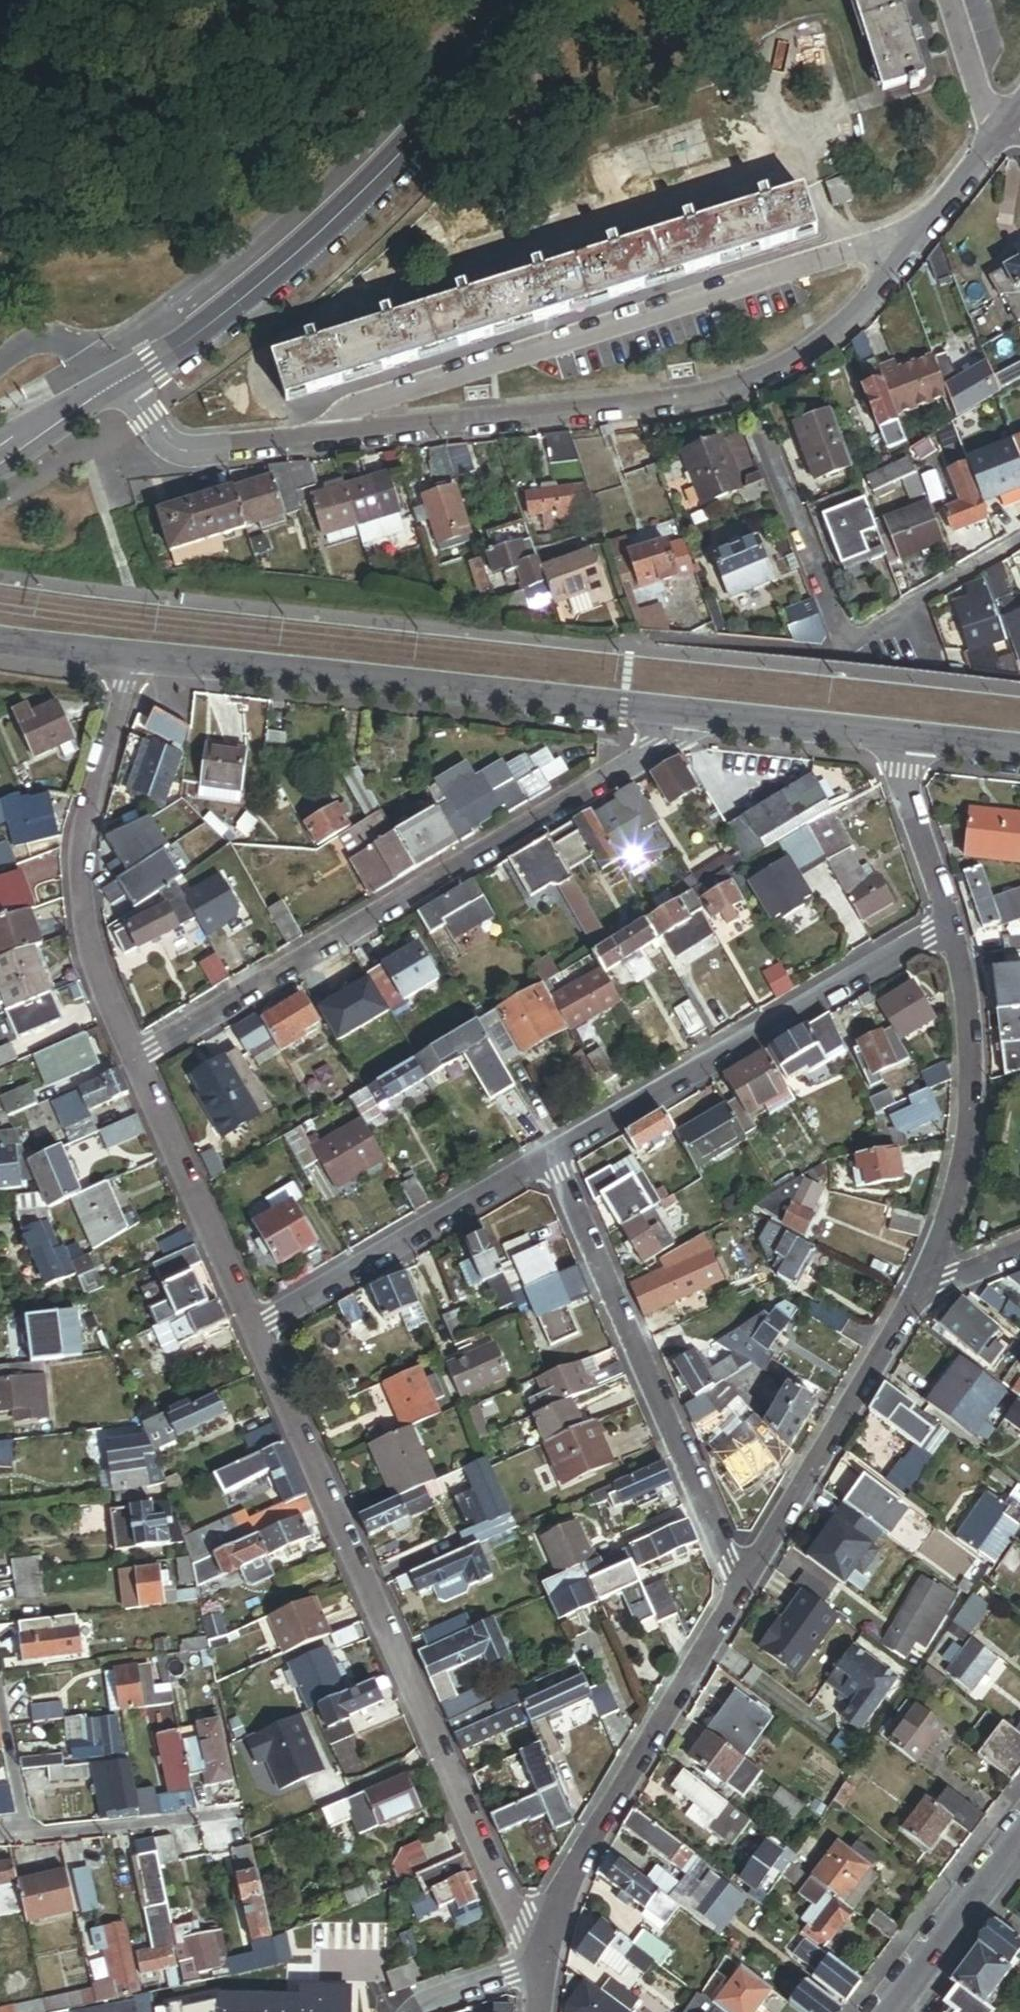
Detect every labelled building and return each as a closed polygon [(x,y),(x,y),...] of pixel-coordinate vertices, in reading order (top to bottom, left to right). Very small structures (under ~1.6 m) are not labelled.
[(881,94),(904,86),(907,93),(916,90),(914,83),(923,80),(897,0),(850,0),(881,94)] [(698,126),(570,166),(580,199),(708,159),(698,126)] [(842,182),(825,188),(833,210),(849,204),(842,182)] [(800,195),(269,361),(282,403),(813,237),(800,195)] [(957,277),(945,245),(931,263),(938,284),(957,277)] [(1007,269),(1017,288),(1019,287),(1019,261),(1007,269)] [(1017,288),(1007,269),(992,278),(1003,296),(1006,295),(1017,288)] [(1017,288),(1006,295),(1019,319),(1019,287),(1017,288)] [(874,355),(866,333),(854,343),(863,365),(874,355)] [(949,355),(936,360),(945,383),(952,378),(953,380),(957,377),(949,355)] [(880,370),(876,359),(863,366),(868,380),(882,375),(880,370)] [(897,364),(880,370),(882,375),(883,378),(885,382),(898,418),(949,399),(934,360),(900,373),(897,364)] [(994,375),(989,364),(956,384),(970,410),(1000,393),(994,375)] [(994,375),(1000,393),(1001,396),(1019,384),(1019,368),(1006,376),(1004,371),(994,375)] [(952,378),(945,383),(957,417),(970,410),(956,384),(953,380),(952,378)] [(898,418),(885,382),(879,385),(865,390),(872,407),(874,414),(880,430),(900,423),(898,418)] [(874,414),(872,407),(866,409),(868,416),(874,414)] [(987,426),(977,411),(953,425),(960,443),(987,426)] [(854,468),(834,414),(795,428),(816,482),(854,468)] [(906,439),(900,423),(880,430),(886,446),(906,439)] [(576,461),(566,432),(544,435),(548,465),(576,461)] [(702,506),(738,492),(727,462),(731,461),(723,441),(683,457),(702,506)] [(472,470),(464,444),(443,447),(452,477),(472,470)] [(451,480),(441,446),(426,448),(430,465),(433,483),(451,480)] [(915,492),(924,488),(914,461),(872,478),(877,491),(898,484),(906,481),(911,493),(915,492)] [(312,487),(304,462),(286,463),(287,464),(294,492),(301,490),(312,487)] [(294,492),(287,464),(264,466),(268,478),(281,516),(299,510),(297,502),(294,492)] [(982,499),(969,466),(951,473),(963,506),(982,499)] [(747,478),(745,489),(760,483),(756,474),(747,478)] [(384,476),(342,488),(353,527),(395,514),(384,476)] [(257,524),(281,516),(268,478),(231,489),(243,528),(257,524)] [(342,488),(340,481),(323,485),(325,493),(342,488)] [(769,499),(762,482),(760,483),(745,489),(738,492),(744,509),(769,499)] [(898,484),(877,491),(879,498),(900,490),(898,484)] [(593,511),(585,486),(571,488),(574,513),(593,511)] [(321,536),(353,527),(342,488),(325,493),(309,498),(321,536)] [(435,545),(437,550),(447,547),(445,542),(464,536),(449,488),(419,497),(433,545),(435,545)] [(571,488),(556,490),(540,492),(525,494),(527,516),(542,515),(544,529),(575,526),(574,513),(571,488)] [(932,506),(925,488),(924,488),(915,492),(922,510),(930,507),(932,506)] [(243,528),(231,489),(157,512),(157,514),(162,529),(168,551),(169,550),(212,537),(243,528)] [(301,490),(294,492),(297,502),(304,500),(301,490)] [(1014,500),(1017,504),(995,517),(1005,535),(1019,526),(1019,496),(1014,500)] [(990,520),(982,499),(963,506),(947,512),(955,533),(990,520)] [(943,545),(930,507),(922,510),(886,522),(891,535),(900,561),(943,545)] [(877,526),(870,508),(828,525),(843,567),(870,557),(872,563),(887,557),(880,539),(881,538),(877,526)] [(156,531),(162,529),(157,514),(152,516),(156,531)] [(284,527),(281,516),(257,524),(260,534),(284,527)] [(877,526),(881,538),(891,535),(886,522),(877,526)] [(484,535),(492,556),(526,543),(519,523),(484,535)] [(627,558),(626,554),(618,531),(602,537),(612,563),(627,558)] [(540,549),(556,546),(556,538),(550,539),(549,535),(536,536),(540,549)] [(888,556),(892,564),(900,561),(891,535),(881,538),(888,556)] [(447,547),(437,550),(437,552),(466,543),(464,536),(445,542),(447,547)] [(169,550),(174,565),(216,552),(212,537),(169,550)] [(887,557),(888,556),(881,538),(880,539),(887,557)] [(663,541),(626,554),(627,558),(612,563),(622,593),(690,568),(680,540),(664,545),(663,541)] [(529,542),(526,543),(492,556),(487,557),(493,575),(507,570),(508,575),(520,571),(526,586),(527,586),(539,582),(531,562),(534,561),(535,560),(529,542)] [(713,560),(720,580),(763,564),(755,543),(713,560)] [(538,567),(551,602),(598,586),(585,551),(538,567)] [(870,557),(843,567),(845,573),(872,563),(870,557)] [(539,582),(527,586),(528,590),(543,585),(534,561),(531,562),(539,582)] [(1010,593),(999,563),(984,572),(994,598),(1010,593)] [(763,564),(720,580),(728,601),(771,585),(763,564)] [(484,591),(475,565),(464,568),(473,595),(484,591)] [(1005,637),(984,579),(965,587),(969,598),(958,601),(959,605),(954,607),(970,650),(988,643),(1005,637)] [(489,593),(493,604),(509,598),(507,592),(503,593),(501,589),(489,593)] [(752,638),(752,629),(722,627),(712,600),(704,603),(716,635),(752,638)] [(815,617),(816,616),(809,600),(784,610),(791,627),(815,617)] [(822,635),(815,617),(791,627),(784,610),(779,612),(790,640),(817,642),(822,635)] [(1004,619),(1019,665),(1019,614),(1004,619)] [(1018,672),(1011,651),(994,658),(988,643),(970,650),(965,652),(970,665),(1018,672)] [(963,663),(951,662),(955,671),(967,672),(963,663)] [(33,716),(19,722),(36,758),(61,747),(76,740),(59,704),(33,716)] [(16,716),(19,722),(33,716),(30,709),(16,716)] [(192,729),(156,711),(150,724),(147,730),(146,731),(148,732),(152,734),(168,742),(188,752),(192,729)] [(150,724),(138,717),(137,721),(139,722),(137,725),(147,730),(150,724)] [(269,731),(267,758),(286,760),(289,733),(269,731)] [(76,740),(61,747),(67,758),(81,752),(76,740)] [(186,757),(188,752),(168,742),(165,751),(184,757),(186,757)] [(167,804),(184,757),(165,751),(153,746),(136,794),(147,797),(164,803),(167,804)] [(203,784),(243,790),(249,753),(208,746),(203,784)] [(702,789),(684,759),(679,762),(697,791),(702,789)] [(697,791),(679,762),(654,777),(671,807),(697,791)] [(360,764),(341,773),(362,815),(380,806),(360,764)] [(512,784),(503,768),(481,781),(490,796),(512,784)] [(525,807),(554,790),(543,771),(515,788),(525,807)] [(469,787),(460,772),(454,776),(463,791),(469,787)] [(447,800),(463,791),(454,776),(431,790),(439,805),(447,800)] [(811,776),(780,794),(802,795),(818,795),(821,795),(811,776)] [(490,796),(481,781),(480,781),(469,787),(463,791),(447,800),(454,812),(458,809),(465,820),(466,819),(494,803),(490,796)] [(243,790),(203,784),(200,797),(241,803),(243,790)] [(509,817),(525,807),(515,788),(512,784),(490,796),(494,803),(466,819),(472,830),(505,811),(509,817)] [(658,826),(636,787),(617,798),(620,803),(640,837),(644,835),(658,826)] [(439,805),(431,790),(429,791),(435,800),(438,806),(439,805)] [(147,797),(136,794),(133,802),(143,806),(147,797)] [(780,794),(724,827),(740,854),(796,821),(790,811),(780,794)] [(802,795),(780,794),(790,811),(797,808),(806,803),(802,795)] [(797,808),(802,816),(807,813),(825,809),(826,809),(818,795),(806,803),(797,808)] [(830,813),(831,811),(821,795),(818,795),(826,809),(825,809),(828,814),(830,813)] [(8,818),(15,848),(59,838),(49,796),(30,801),(29,799),(20,801),(20,796),(4,801),(4,802),(8,818)] [(162,807),(164,803),(147,797),(143,806),(154,810),(162,807)] [(441,810),(438,806),(435,800),(391,826),(392,827),(397,836),(441,810)] [(439,805),(438,806),(441,810),(445,817),(454,812),(447,800),(439,805)] [(0,804),(0,820),(8,818),(4,802),(0,804)] [(646,839),(644,835),(640,837),(620,803),(596,817),(614,847),(613,848),(618,856),(646,839)] [(342,812),(338,805),(306,825),(318,846),(351,827),(344,816),(349,813),(346,809),(342,812)] [(383,812),(380,806),(362,815),(366,823),(383,812)] [(804,828),(808,825),(802,816),(797,808),(790,811),(796,821),(801,829),(804,828)] [(458,809),(454,812),(460,823),(465,820),(458,809)] [(813,822),(828,814),(825,809),(807,813),(813,822)] [(445,817),(441,810),(397,836),(418,871),(461,845),(445,817)] [(366,823),(353,831),(366,854),(354,861),(375,896),(400,881),(380,846),(375,838),(392,827),(391,826),(383,812),(366,823)] [(461,845),(476,836),(472,830),(466,819),(465,820),(460,823),(454,812),(445,817),(461,845)] [(968,812),(963,857),(1019,863),(1019,818),(968,812)] [(613,848),(593,813),(575,823),(583,837),(586,841),(595,858),(613,848)] [(802,816),(808,825),(813,822),(807,813),(802,816)] [(848,844),(830,813),(828,814),(813,822),(808,825),(804,828),(822,859),(843,847),(848,844)] [(209,814),(202,822),(226,843),(233,836),(209,814)] [(173,850),(153,818),(111,840),(123,860),(112,867),(121,882),(168,853),(173,850)] [(779,843),(801,829),(796,821),(740,854),(745,863),(779,843)] [(583,837),(575,823),(563,830),(576,853),(563,861),(570,874),(596,859),(595,858),(586,841),(581,844),(579,839),(583,837)] [(380,846),(397,836),(392,827),(375,838),(380,846)] [(822,859),(804,828),(801,829),(779,843),(787,856),(748,879),(773,921),(780,917),(783,921),(806,908),(803,903),(811,899),(799,877),(824,862),(822,859)] [(563,830),(550,838),(563,861),(576,853),(563,830)] [(353,831),(340,838),(354,861),(366,854),(353,831)] [(400,881),(418,871),(397,836),(380,846),(400,881)] [(563,861),(550,838),(510,862),(529,894),(549,882),(553,887),(560,889),(574,881),(570,874),(563,861)] [(622,862),(628,873),(656,857),(646,839),(618,856),(622,862)] [(17,866),(9,845),(0,848),(0,872),(17,866)] [(861,879),(843,847),(822,859),(824,862),(841,891),(861,879)] [(618,856),(613,848),(595,858),(596,859),(604,873),(622,862),(618,856)] [(162,894),(176,885),(184,879),(168,853),(121,882),(106,891),(114,905),(129,896),(137,910),(162,894)] [(691,881),(693,884),(710,874),(727,864),(731,872),(732,871),(725,860),(691,881)] [(725,876),(731,872),(727,864),(710,874),(715,882),(725,876)] [(978,868),(961,874),(972,903),(988,898),(978,868)] [(841,891),(860,923),(893,904),(873,872),(861,879),(841,891)] [(712,884),(715,882),(710,874),(693,884),(698,893),(712,884)] [(24,875),(7,881),(20,915),(37,908),(24,875)] [(731,885),(725,876),(715,882),(712,884),(718,893),(731,885)] [(20,915),(7,881),(0,883),(0,923),(20,915)] [(581,892),(574,881),(560,889),(567,900),(581,892)] [(691,881),(648,907),(650,911),(693,884),(691,881)] [(493,916),(474,884),(462,891),(472,908),(444,924),(447,929),(454,940),(493,916)] [(691,897),(698,893),(693,884),(650,911),(655,919),(680,904),(691,897)] [(718,893),(712,884),(698,893),(691,897),(696,906),(700,903),(718,893)] [(197,921),(176,885),(162,894),(165,902),(169,910),(170,909),(180,930),(197,921)] [(742,904),(731,885),(718,893),(700,903),(709,918),(712,922),(721,917),(730,911),(742,904)] [(1019,890),(988,898),(998,923),(1019,915),(1019,893),(1019,890)] [(472,908),(462,891),(419,916),(431,938),(447,929),(444,924),(472,908)] [(608,947),(612,944),(608,937),(581,892),(567,900),(596,948),(599,952),(608,947)] [(696,906),(691,897),(680,904),(688,918),(699,911),(696,906)] [(998,923),(988,898),(972,903),(981,929),(998,923)] [(169,910),(165,902),(125,922),(126,924),(117,929),(120,934),(129,930),(169,910)] [(700,903),(696,906),(699,911),(705,921),(709,918),(700,903)] [(688,918),(680,904),(655,919),(645,924),(656,942),(690,921),(688,918)] [(286,907),(271,916),(277,927),(293,918),(286,907)] [(170,909),(169,910),(129,930),(138,949),(139,950),(180,930),(170,909)] [(736,921),(730,911),(721,917),(727,927),(736,921)] [(30,912),(20,915),(0,923),(0,961),(34,948),(43,945),(30,912)] [(293,918),(277,927),(289,947),(305,938),(293,918)] [(656,942),(645,924),(630,934),(612,944),(608,947),(618,964),(656,942)] [(612,944),(630,934),(626,926),(608,937),(612,944)] [(127,955),(138,949),(129,930),(120,934),(117,936),(127,955)] [(1019,952),(1019,936),(1001,938),(1003,954),(1019,952)] [(384,967),(405,1002),(439,981),(418,946),(384,967)] [(618,964),(608,947),(599,952),(594,955),(603,971),(605,973),(618,964)] [(0,961),(0,982),(11,1011),(49,997),(38,969),(41,968),(34,948),(0,961)] [(218,957),(232,979),(245,971),(232,949),(218,957)] [(216,989),(232,979),(218,957),(203,966),(216,989)] [(556,958),(536,970),(545,985),(565,973),(556,958)] [(776,1003),(793,992),(778,966),(760,977),(776,1003)] [(384,967),(368,976),(368,978),(384,1004),(389,1011),(405,1002),(384,967)] [(1019,1011),(1019,967),(991,970),(996,1014),(1019,1011)] [(603,971),(551,1001),(559,1015),(568,1029),(570,1033),(622,1002),(605,973),(603,971)] [(354,972),(326,989),(324,990),(327,995),(342,1020),(372,1002),(361,982),(354,972)] [(326,989),(318,976),(304,985),(314,1003),(327,995),(324,990),(326,989)] [(384,1004),(368,978),(361,982),(372,1002),(384,1004)] [(894,1031),(900,1042),(936,1021),(915,985),(879,1005),(894,1031)] [(551,1001),(543,986),(534,991),(543,1006),(551,1001)] [(543,1006),(534,991),(498,1013),(498,1014),(508,1031),(545,1010),(543,1006)] [(878,1003),(872,993),(861,999),(866,1009),(878,1003)] [(54,995),(49,997),(11,1011),(8,1013),(8,1015),(13,1027),(18,1039),(64,1021),(54,995)] [(275,1014),(294,1046),(307,1039),(304,1034),(320,1025),(303,997),(275,1014)] [(559,1015),(551,1001),(543,1006),(545,1010),(551,1020),(559,1015)] [(692,1039),(708,1029),(692,1002),(675,1012),(692,1039)] [(879,1005),(878,1003),(866,1009),(882,1036),(889,1033),(894,1031),(879,1005)] [(514,1041),(551,1020),(545,1010),(508,1031),(514,1041)] [(996,1014),(1000,1047),(1019,1044),(1019,1011),(996,1014)] [(275,1014),(261,1022),(280,1054),(294,1046),(275,1014)] [(508,1031),(498,1014),(480,1025),(492,1046),(491,1046),(494,1053),(514,1041),(508,1031)] [(13,1027),(8,1015),(0,1018),(0,1027),(1,1031),(13,1027)] [(514,1041),(494,1053),(503,1067),(568,1029),(559,1015),(551,1020),(514,1041)] [(831,1017),(808,1030),(818,1048),(828,1065),(847,1055),(831,1017)] [(478,1026),(448,1044),(459,1062),(489,1045),(478,1026)] [(818,1048),(808,1030),(771,1052),(780,1069),(818,1048)] [(889,1033),(882,1036),(893,1062),(900,1059),(889,1033)] [(86,1036),(34,1058),(47,1088),(99,1066),(86,1036)] [(893,1062),(882,1036),(858,1046),(860,1050),(870,1074),(872,1079),(895,1069),(893,1062)] [(448,1044),(447,1043),(414,1063),(425,1082),(459,1062),(448,1044)] [(1000,1047),(1004,1076),(1019,1072),(1019,1044),(1000,1047)] [(12,1045),(0,1051),(0,1068),(18,1060),(12,1045)] [(828,1065),(818,1048),(780,1069),(787,1082),(807,1072),(809,1077),(829,1066),(828,1065)] [(870,1074),(860,1050),(854,1052),(864,1076),(870,1074)] [(617,1080),(601,1052),(588,1060),(603,1087),(617,1080)] [(273,1114),(238,1055),(192,1082),(227,1141),(273,1114)] [(766,1113),(792,1098),(767,1055),(725,1079),(739,1102),(748,1117),(763,1108),(766,1113)] [(900,1059),(893,1062),(895,1069),(902,1066),(900,1059)] [(425,1082),(414,1063),(377,1084),(380,1089),(389,1104),(425,1082)] [(928,1091),(951,1081),(943,1066),(920,1076),(923,1082),(928,1091)] [(129,1095),(120,1073),(105,1079),(106,1081),(114,1101),(115,1101),(129,1095)] [(870,1074),(864,1076),(867,1083),(873,1081),(872,1079),(870,1074)] [(89,1112),(114,1101),(106,1081),(81,1092),(89,1112)] [(923,1082),(869,1107),(873,1116),(882,1112),(886,1110),(905,1101),(928,1091),(923,1082)] [(32,1087),(2,1100),(9,1118),(40,1105),(32,1087)] [(373,1087),(348,1102),(363,1126),(368,1135),(384,1126),(376,1111),(375,1112),(366,1097),(375,1092),(373,1087)] [(380,1089),(375,1092),(366,1097),(375,1112),(376,1111),(389,1104),(380,1089)] [(940,1118),(928,1091),(905,1101),(918,1128),(940,1118)] [(81,1092),(71,1096),(80,1116),(89,1112),(81,1092)] [(918,1128),(905,1101),(886,1110),(895,1130),(897,1136),(903,1134),(943,1126),(940,1118),(918,1128)] [(748,1117),(739,1102),(728,1108),(746,1138),(756,1132),(748,1117)] [(746,1138),(728,1108),(674,1136),(695,1171),(749,1143),(746,1138)] [(35,1112),(23,1119),(28,1131),(41,1125),(35,1112)] [(882,1112),(873,1116),(881,1154),(897,1151),(907,1149),(903,1134),(897,1136),(895,1130),(886,1132),(882,1112)] [(674,1135),(663,1116),(626,1137),(637,1156),(650,1149),(661,1142),(674,1135)] [(147,1135),(139,1117),(103,1133),(111,1151),(147,1135)] [(23,1119),(12,1123),(15,1131),(17,1136),(28,1131),(23,1119)] [(68,1129),(58,1133),(65,1149),(101,1134),(95,1119),(68,1131),(68,1129)] [(363,1126),(315,1154),(322,1165),(338,1193),(386,1165),(368,1135),(363,1126)] [(315,1154),(301,1130),(284,1140),(304,1175),(322,1165),(315,1154)] [(0,1133),(0,1148),(16,1146),(18,1162),(28,1161),(17,1136),(15,1131),(0,1133)] [(661,1142),(650,1149),(654,1154),(664,1148),(661,1142)] [(18,1162),(16,1146),(0,1148),(0,1191),(22,1188),(21,1182),(18,1162)] [(37,1180),(38,1185),(53,1179),(65,1204),(73,1201),(85,1195),(65,1149),(30,1164),(37,1180)] [(897,1151),(881,1154),(855,1160),(860,1184),(866,1183),(870,1199),(905,1192),(897,1151)] [(37,1180),(30,1164),(28,1161),(18,1162),(21,1182),(37,1180)] [(593,1205),(602,1200),(619,1190),(610,1175),(586,1190),(593,1205)] [(651,1213),(661,1207),(660,1205),(652,1191),(643,1176),(632,1182),(651,1213)] [(50,1211),(65,1204),(53,1179),(38,1185),(43,1195),(50,1209),(50,1211)] [(414,1215),(428,1207),(414,1182),(400,1190),(414,1215)] [(651,1213),(632,1182),(619,1190),(602,1200),(621,1231),(640,1219),(651,1213)] [(801,1185),(797,1183),(744,1213),(771,1227),(774,1223),(782,1227),(784,1223),(801,1185)] [(866,1183),(860,1184),(857,1185),(860,1201),(870,1199),(866,1183)] [(652,1191),(660,1205),(672,1198),(664,1184),(652,1191)] [(128,1232),(107,1185),(85,1195),(73,1201),(95,1251),(128,1232)] [(819,1193),(801,1185),(784,1223),(782,1227),(804,1237),(812,1219),(808,1218),(819,1193)] [(265,1202),(274,1217),(291,1207),(301,1201),(292,1186),(265,1202)] [(16,1197),(17,1213),(50,1209),(43,1195),(16,1197)] [(675,1211),(669,1202),(661,1207),(651,1213),(656,1222),(675,1211)] [(297,1254),(313,1244),(291,1207),(274,1217),(254,1228),(276,1266),(297,1254)] [(63,1243),(50,1211),(50,1209),(17,1213),(19,1222),(21,1231),(27,1243),(29,1248),(37,1266),(56,1258),(51,1248),(63,1243)] [(926,1220),(894,1211),(888,1231),(920,1240),(926,1220)] [(651,1213),(640,1219),(662,1256),(672,1249),(656,1222),(651,1213)] [(662,1256),(640,1219),(621,1231),(629,1244),(634,1253),(643,1267),(662,1256)] [(485,1237),(479,1223),(469,1229),(474,1241),(485,1237)] [(195,1244),(188,1230),(159,1243),(166,1257),(195,1244)] [(500,1271),(485,1237),(474,1241),(465,1246),(473,1264),(482,1286),(491,1282),(503,1277),(500,1271)] [(503,1249),(511,1267),(535,1256),(527,1239),(503,1249)] [(815,1254),(791,1240),(774,1268),(775,1272),(780,1275),(778,1280),(795,1289),(815,1254)] [(88,1256),(83,1244),(67,1250),(68,1253),(73,1264),(88,1256)] [(319,1254),(313,1244),(297,1254),(303,1263),(319,1254)] [(627,1258),(634,1253),(629,1244),(622,1249),(627,1258)] [(204,1264),(196,1247),(155,1265),(162,1282),(204,1264)] [(56,1258),(37,1266),(47,1289),(78,1276),(73,1264),(68,1253),(56,1258)] [(525,1294),(553,1282),(541,1254),(535,1256),(511,1267),(500,1271),(503,1277),(513,1299),(525,1294)] [(88,1256),(73,1264),(78,1276),(86,1296),(103,1288),(88,1256)] [(701,1287),(696,1277),(690,1263),(650,1281),(662,1309),(702,1291),(701,1287)] [(482,1286),(473,1264),(459,1270),(468,1292),(482,1286)] [(406,1278),(402,1268),(378,1283),(380,1289),(406,1278)] [(702,1274),(696,1277),(701,1287),(707,1284),(702,1274)] [(1008,1279),(1019,1288),(1019,1274),(1008,1279)] [(210,1309),(196,1275),(164,1289),(171,1304),(179,1322),(210,1309)] [(515,1306),(513,1299),(503,1277),(491,1282),(504,1311),(515,1306)] [(419,1308),(406,1278),(380,1289),(370,1293),(384,1323),(401,1316),(419,1308)] [(566,1311),(553,1282),(525,1294),(538,1323),(566,1311)] [(1000,1313),(1008,1302),(988,1288),(981,1299),(1000,1313)] [(987,1320),(959,1298),(937,1322),(940,1324),(949,1331),(968,1345),(977,1333),(987,1320)] [(766,1315),(780,1308),(775,1299),(761,1307),(766,1315)] [(171,1304),(152,1312),(160,1331),(172,1325),(177,1323),(179,1322),(171,1304)] [(797,1313),(784,1305),(780,1308),(766,1315),(758,1320),(766,1325),(774,1314),(789,1325),(797,1313)] [(408,1333),(426,1325),(419,1308),(401,1316),(408,1333)] [(847,1323),(821,1308),(814,1321),(840,1336),(847,1323)] [(213,1314),(210,1309),(179,1322),(177,1323),(186,1343),(230,1324),(223,1309),(213,1314)] [(80,1312),(57,1315),(62,1358),(84,1356),(84,1350),(83,1345),(77,1346),(74,1323),(81,1322),(80,1312)] [(454,1349),(470,1342),(458,1312),(442,1319),(454,1349)] [(767,1354),(789,1325),(774,1314),(766,1325),(758,1320),(738,1332),(739,1332),(754,1344),(766,1353),(767,1354)] [(29,1348),(30,1362),(62,1358),(57,1315),(25,1318),(27,1333),(29,1348)] [(1002,1330),(987,1320),(977,1333),(991,1344),(1002,1330)] [(186,1343),(177,1323),(172,1325),(181,1345),(186,1343)] [(940,1324),(934,1332),(943,1339),(949,1331),(940,1324)] [(181,1345),(172,1325),(160,1331),(140,1340),(140,1341),(147,1356),(147,1358),(163,1351),(163,1352),(168,1354),(178,1350),(181,1345)] [(93,1344),(83,1345),(84,1350),(91,1350),(91,1355),(109,1353),(100,1329),(92,1333),(93,1344)] [(754,1344),(739,1332),(718,1345),(744,1361),(754,1344)] [(991,1344),(977,1333),(968,1345),(982,1356),(991,1344)] [(762,1358),(766,1353),(754,1344),(744,1361),(767,1374),(773,1364),(762,1358)] [(730,1353),(716,1345),(698,1356),(706,1361),(717,1355),(720,1360),(730,1353)] [(494,1347),(446,1368),(460,1401),(508,1380),(494,1347)] [(752,1367),(730,1353),(720,1360),(700,1372),(712,1391),(722,1385),(731,1380),(752,1367)] [(706,1361),(698,1356),(692,1359),(700,1372),(720,1360),(717,1355),(706,1361)] [(961,1359),(956,1355),(924,1403),(930,1407),(961,1359)] [(705,1395),(712,1391),(700,1372),(692,1359),(691,1357),(674,1368),(695,1402),(705,1395)] [(974,1441),(1006,1393),(961,1359),(930,1407),(974,1441)] [(30,1362),(0,1366),(0,1413),(12,1412),(19,1411),(20,1422),(48,1419),(42,1362),(30,1363),(30,1362)] [(773,1364),(767,1374),(789,1387),(796,1375),(774,1362),(773,1364)] [(579,1365),(538,1383),(544,1395),(550,1410),(568,1402),(625,1378),(619,1364),(585,1379),(579,1365)] [(761,1372),(752,1367),(731,1380),(738,1387),(761,1372)] [(408,1432),(440,1418),(419,1371),(382,1387),(403,1434),(408,1432)] [(738,1387),(731,1380),(722,1385),(735,1398),(757,1420),(761,1413),(755,1404),(738,1387)] [(712,1391),(705,1395),(721,1412),(735,1398),(722,1385),(712,1391)] [(789,1452),(817,1405),(786,1387),(780,1397),(776,1405),(764,1427),(769,1431),(789,1452)] [(906,1403),(886,1387),(870,1413),(887,1426),(900,1409),(901,1410),(906,1403)] [(544,1395),(530,1401),(536,1416),(550,1410),(544,1395)] [(776,1405),(780,1397),(776,1395),(772,1403),(776,1405)] [(215,1399),(197,1407),(176,1416),(168,1420),(176,1439),(224,1418),(215,1399)] [(536,1416),(532,1418),(545,1446),(580,1431),(568,1402),(550,1410),(536,1416)] [(1018,1402),(1006,1421),(1019,1432),(1019,1404),(1018,1402)] [(197,1407),(194,1403),(174,1412),(176,1416),(197,1407)] [(939,1427),(906,1403),(901,1410),(934,1435),(939,1427)] [(934,1435),(901,1410),(900,1409),(887,1426),(916,1448),(921,1452),(934,1435)] [(13,1423),(20,1422),(19,1411),(12,1412),(13,1423)] [(168,1420),(166,1415),(139,1427),(150,1450),(176,1439),(168,1420)] [(769,1431),(764,1427),(761,1424),(715,1458),(721,1467),(757,1441),(769,1431)] [(135,1430),(134,1425),(94,1430),(96,1442),(132,1437),(131,1430),(135,1430)] [(611,1466),(593,1425),(580,1431),(545,1446),(543,1447),(561,1488),(611,1466)] [(934,1462),(953,1438),(939,1427),(934,1435),(921,1452),(934,1462)] [(778,1471),(789,1452),(769,1431),(757,1441),(778,1471)] [(408,1432),(403,1434),(377,1446),(364,1452),(362,1453),(385,1506),(397,1500),(419,1491),(432,1485),(408,1432)] [(358,1439),(364,1452),(377,1446),(371,1433),(358,1439)] [(284,1446),(279,1434),(255,1445),(260,1456),(263,1455),(284,1446)] [(10,1441),(0,1442),(0,1462),(12,1461),(10,1441)] [(778,1471),(757,1441),(721,1467),(740,1493),(762,1477),(765,1481),(778,1471)] [(113,1494),(145,1490),(142,1461),(140,1446),(129,1447),(129,1443),(118,1444),(120,1455),(134,1453),(135,1459),(109,1462),(113,1494)] [(306,1498),(284,1446),(263,1455),(271,1474),(285,1506),(286,1507),(306,1498)] [(924,1475),(934,1462),(921,1452),(916,1448),(906,1461),(924,1475)] [(263,1455),(260,1456),(238,1466),(246,1485),(271,1474),(263,1455)] [(153,1458),(142,1461),(145,1490),(165,1488),(163,1483),(153,1458)] [(495,1482),(486,1461),(465,1470),(474,1490),(474,1491),(495,1482)] [(906,1499),(924,1475),(906,1461),(904,1463),(902,1462),(886,1484),(906,1499)] [(672,1484),(663,1465),(613,1488),(613,1489),(617,1497),(621,1507),(635,1501),(655,1492),(672,1484)] [(238,1466),(217,1475),(225,1494),(246,1485),(238,1466)] [(175,1477),(163,1483),(165,1488),(169,1497),(181,1491),(175,1477)] [(908,1510),(865,1478),(859,1486),(864,1490),(857,1500),(852,1497),(845,1507),(889,1541),(902,1520),(908,1510)] [(510,1516),(495,1482),(474,1491),(488,1523),(489,1525),(510,1516)] [(864,1490),(859,1486),(852,1497),(857,1500),(864,1490)] [(617,1497),(613,1489),(591,1499),(595,1507),(608,1501),(617,1497)] [(474,1490),(459,1496),(474,1529),(488,1523),(474,1491),(474,1490)] [(419,1491),(397,1500),(399,1504),(408,1524),(430,1514),(419,1491)] [(655,1492),(635,1501),(640,1512),(659,1503),(655,1492)] [(612,1511),(621,1507),(617,1497),(608,1501),(612,1511)] [(309,1504),(306,1498),(286,1507),(288,1513),(309,1504)] [(997,1537),(1008,1544),(1019,1527),(1013,1523),(1019,1515),(1014,1512),(997,1500),(980,1525),(997,1537)] [(169,1503),(163,1504),(165,1519),(167,1531),(169,1545),(183,1543),(182,1540),(175,1518),(171,1518),(169,1503)] [(163,1504),(151,1506),(153,1521),(165,1519),(163,1504)] [(314,1515),(309,1504),(288,1513),(293,1524),(302,1520),(314,1515)] [(399,1504),(359,1521),(368,1542),(392,1531),(408,1524),(399,1504)] [(153,1521),(151,1506),(129,1509),(135,1550),(157,1547),(155,1532),(153,1521)] [(293,1524),(288,1513),(286,1507),(285,1506),(248,1522),(238,1527),(245,1545),(257,1539),(293,1524)] [(135,1550),(129,1509),(107,1512),(113,1553),(135,1550)] [(927,1539),(934,1530),(908,1510),(902,1520),(927,1539)] [(213,1558),(245,1545),(238,1527),(248,1522),(244,1513),(182,1540),(183,1543),(189,1560),(190,1563),(194,1561),(197,1566),(213,1558)] [(319,1527),(314,1515),(302,1520),(307,1532),(319,1527)] [(466,1553),(517,1530),(516,1529),(510,1516),(489,1525),(488,1523),(474,1529),(459,1536),(466,1553)] [(165,1519),(153,1521),(155,1532),(167,1531),(165,1519)] [(307,1532),(302,1520),(293,1524),(257,1539),(266,1559),(310,1540),(307,1532)] [(697,1543),(688,1523),(649,1540),(658,1560),(697,1543)] [(408,1524),(392,1531),(395,1539),(411,1532),(408,1524)] [(575,1524),(542,1539),(560,1578),(592,1564),(575,1524)] [(966,1546),(983,1557),(997,1537),(980,1525),(966,1546)] [(155,1532),(157,1547),(169,1545),(167,1531),(155,1532)] [(995,1565),(1009,1545),(1008,1544),(997,1537),(983,1557),(995,1565)] [(266,1559),(257,1539),(245,1545),(213,1558),(218,1568),(222,1578),(266,1559)] [(658,1560),(649,1540),(629,1549),(632,1554),(638,1569),(658,1560)] [(479,1548),(455,1559),(463,1577),(469,1590),(493,1580),(479,1548)] [(1014,1548),(1002,1567),(1014,1575),(1019,1567),(1019,1552),(1014,1548)] [(632,1554),(629,1549),(624,1551),(626,1557),(632,1554)] [(14,1582),(44,1579),(42,1558),(11,1562),(14,1582)] [(213,1558),(197,1566),(191,1568),(196,1585),(197,1588),(202,1586),(209,1584),(204,1574),(218,1568),(213,1558)] [(455,1559),(455,1558),(409,1578),(414,1589),(418,1597),(433,1590),(463,1577),(455,1559)] [(184,1561),(176,1562),(180,1588),(196,1585),(191,1568),(191,1566),(185,1567),(184,1561)] [(605,1578),(599,1563),(583,1570),(589,1585),(605,1578)] [(852,1564),(844,1574),(864,1589),(872,1579),(852,1564)] [(137,1567),(122,1569),(128,1611),(142,1610),(137,1571),(137,1567)] [(605,1578),(589,1585),(598,1605),(620,1596),(640,1587),(630,1567),(605,1578)] [(142,1610),(164,1607),(160,1575),(160,1568),(137,1571),(142,1610)] [(222,1578),(218,1568),(204,1574),(209,1584),(222,1578)] [(583,1570),(542,1588),(549,1603),(589,1585),(583,1570)] [(804,1573),(796,1586),(804,1592),(823,1607),(832,1593),(804,1573)] [(198,1591),(197,1588),(187,1589),(187,1593),(175,1595),(174,1590),(169,1590),(167,1574),(160,1575),(164,1607),(200,1602),(200,1597),(198,1591)] [(463,1577),(433,1590),(437,1601),(445,1605),(468,1594),(469,1590),(463,1577)] [(409,1578),(395,1584),(400,1595),(414,1589),(409,1578)] [(46,1596),(44,1579),(14,1582),(16,1599),(46,1596)] [(654,1620),(658,1628),(678,1619),(663,1584),(642,1593),(654,1620)] [(598,1605),(589,1585),(549,1603),(558,1623),(598,1605)] [(654,1620),(642,1593),(640,1587),(620,1596),(634,1628),(654,1620)] [(885,1644),(881,1650),(901,1666),(916,1646),(925,1652),(960,1607),(945,1595),(942,1600),(927,1589),(885,1644)] [(794,1675),(838,1618),(823,1607),(804,1592),(781,1621),(776,1628),(774,1626),(758,1647),(794,1675)] [(993,1611),(974,1596),(954,1626),(959,1630),(971,1639),(993,1611)] [(313,1603),(271,1621),(287,1658),(332,1638),(324,1620),(321,1622),(313,1603)] [(75,1618),(17,1626),(21,1662),(79,1654),(75,1618)] [(427,1652),(471,1632),(465,1618),(421,1638),(427,1652)] [(223,1642),(218,1622),(206,1628),(210,1648),(223,1642)] [(506,1660),(490,1624),(479,1629),(483,1637),(474,1641),(482,1659),(487,1669),(506,1660)] [(959,1630),(954,1626),(947,1636),(967,1650),(972,1643),(973,1642),(958,1631),(959,1630)] [(427,1652),(418,1656),(422,1665),(431,1660),(431,1659),(474,1641),(483,1637),(479,1629),(471,1632),(427,1652)] [(872,1634),(867,1640),(881,1650),(885,1644),(872,1634)] [(482,1659),(474,1641),(431,1659),(431,1660),(437,1672),(439,1678),(446,1675),(482,1659)] [(962,1657),(953,1668),(948,1675),(973,1694),(997,1662),(972,1643),(967,1650),(962,1657)] [(211,1651),(201,1652),(205,1670),(214,1667),(211,1651)] [(346,1694),(327,1651),(289,1667),(301,1694),(308,1711),(346,1694)] [(945,1662),(953,1668),(962,1657),(954,1651),(945,1662)] [(189,1656),(166,1660),(170,1684),(194,1680),(189,1656)] [(431,1660),(422,1665),(427,1677),(437,1672),(431,1660)] [(935,1674),(925,1667),(919,1676),(929,1683),(933,1677),(935,1674)] [(120,1713),(142,1710),(141,1705),(152,1704),(152,1698),(151,1689),(148,1668),(114,1671),(115,1673),(104,1674),(109,1714),(119,1713),(120,1713)] [(437,1672),(427,1677),(441,1709),(458,1701),(446,1675),(439,1678),(437,1672)] [(933,1677),(929,1683),(927,1685),(939,1694),(945,1686),(933,1677)] [(392,1692),(386,1680),(376,1684),(381,1697),(392,1692)] [(529,1727),(591,1700),(587,1692),(583,1681),(521,1708),(529,1727)] [(381,1697),(376,1684),(319,1709),(329,1732),(349,1723),(348,1721),(385,1705),(381,1697)] [(591,1700),(601,1722),(619,1714),(606,1684),(587,1692),(591,1700)] [(172,1695),(170,1687),(151,1689),(152,1698),(172,1695)] [(492,1706),(485,1689),(472,1695),(480,1711),(490,1706),(492,1706)] [(301,1694),(294,1698),(301,1714),(308,1711),(301,1694)] [(174,1706),(172,1695),(152,1698),(152,1704),(141,1705),(142,1710),(174,1706)] [(448,1725),(478,1712),(480,1711),(472,1695),(458,1701),(441,1709),(448,1725)] [(520,1707),(515,1695),(492,1706),(490,1706),(492,1711),(495,1709),(499,1718),(516,1710),(515,1709),(520,1707)] [(738,1696),(708,1736),(741,1762),(772,1722),(738,1696)] [(31,1708),(33,1724),(63,1720),(64,1720),(62,1705),(31,1708)] [(492,1711),(490,1706),(480,1711),(478,1712),(484,1725),(496,1719),(492,1711)] [(496,1719),(484,1725),(468,1732),(475,1748),(503,1735),(510,1732),(523,1727),(516,1710),(499,1718),(496,1719)] [(890,1747),(917,1767),(944,1730),(918,1711),(900,1733),(890,1747)] [(484,1725),(478,1712),(448,1725),(454,1739),(458,1737),(458,1736),(468,1732),(484,1725)] [(89,1721),(89,1717),(75,1718),(76,1737),(77,1744),(73,1744),(74,1760),(105,1757),(102,1720),(89,1721)] [(323,1773),(301,1717),(247,1741),(257,1765),(267,1761),(279,1791),(323,1773)] [(64,1720),(63,1720),(66,1745),(73,1744),(72,1737),(76,1737),(75,1718),(64,1720)] [(129,1762),(128,1755),(125,1755),(123,1738),(120,1739),(118,1719),(102,1720),(105,1757),(106,1764),(129,1762)] [(202,1741),(202,1744),(212,1789),(234,1784),(221,1723),(199,1728),(202,1741)] [(349,1723),(329,1732),(325,1734),(331,1749),(356,1738),(349,1723)] [(900,1733),(887,1723),(878,1737),(890,1747),(900,1733)] [(245,1736),(240,1725),(231,1729),(235,1740),(245,1736)] [(1019,1773),(1019,1739),(1016,1736),(1002,1725),(978,1757),(1012,1783),(1019,1773)] [(458,1736),(458,1737),(465,1752),(475,1748),(468,1732),(458,1736)] [(510,1732),(503,1735),(506,1743),(514,1740),(510,1732)] [(171,1796),(192,1795),(189,1780),(182,1744),(180,1734),(159,1739),(171,1796)] [(529,1753),(538,1749),(532,1735),(523,1739),(529,1753)] [(741,1762),(708,1736),(688,1761),(724,1788),(743,1763),(741,1762)] [(458,1737),(454,1739),(461,1754),(465,1752),(458,1737)] [(202,1741),(182,1744),(189,1780),(203,1777),(196,1745),(202,1744),(202,1741)] [(212,1789),(202,1744),(196,1745),(203,1777),(206,1790),(212,1789)] [(536,1794),(555,1786),(538,1749),(529,1753),(519,1757),(536,1794)] [(62,1757),(19,1759),(21,1771),(64,1767),(62,1757)] [(141,1818),(129,1762),(106,1764),(48,1770),(49,1785),(93,1781),(96,1792),(97,1799),(104,1823),(141,1818)] [(501,1766),(500,1765),(484,1772),(484,1773),(487,1780),(476,1785),(480,1795),(517,1779),(510,1763),(501,1766)] [(742,1801),(760,1776),(743,1763),(724,1788),(742,1801)] [(475,1786),(476,1785),(487,1780),(484,1773),(472,1779),(475,1786)] [(727,1807),(683,1773),(671,1789),(715,1823),(727,1807)] [(419,1812),(405,1777),(365,1794),(365,1795),(379,1828),(419,1812)] [(537,1798),(557,1790),(555,1786),(536,1794),(537,1798)] [(854,1792),(845,1786),(832,1804),(841,1810),(854,1792)] [(15,1815),(9,1787),(0,1788),(0,1793),(1,1799),(0,1799),(0,1818),(15,1815)] [(490,1819),(497,1837),(522,1826),(528,1823),(528,1825),(545,1818),(549,1827),(552,1834),(572,1825),(557,1790),(537,1798),(490,1819)] [(984,1818),(948,1790),(934,1808),(952,1822),(970,1836),(984,1818)] [(793,1821),(803,1808),(780,1791),(770,1804),(793,1821)] [(175,1814),(196,1811),(192,1795),(171,1796),(175,1814)] [(360,1836),(379,1828),(365,1795),(346,1803),(360,1836)] [(928,1852),(952,1822),(934,1808),(926,1802),(903,1832),(928,1852)] [(749,1824),(727,1807),(715,1823),(708,1831),(731,1848),(749,1824)] [(682,1848),(632,1809),(620,1829),(669,1865),(670,1864),(682,1848)] [(528,1823),(522,1826),(526,1837),(549,1827),(545,1818),(528,1825),(528,1823)] [(172,1837),(154,1841),(156,1854),(159,1868),(177,1864),(172,1837)] [(428,1876),(454,1865),(443,1838),(417,1849),(428,1876)] [(790,1866),(795,1859),(770,1839),(765,1846),(782,1858),(781,1859),(790,1866)] [(154,1841),(154,1840),(142,1843),(145,1856),(156,1854),(154,1841)] [(145,1856),(142,1843),(135,1844),(137,1858),(145,1856)] [(782,1858),(765,1846),(740,1881),(757,1893),(757,1892),(774,1868),(781,1859),(782,1858)] [(870,1870),(851,1855),(839,1846),(811,1882),(825,1892),(843,1906),(870,1870)] [(843,1906),(852,1913),(886,1868),(858,1847),(851,1855),(870,1870),(843,1906)] [(257,1875),(251,1848),(231,1852),(237,1879),(257,1875)] [(693,1856),(682,1848),(670,1864),(681,1873),(689,1862),(693,1856)] [(413,1882),(416,1881),(428,1876),(417,1849),(402,1856),(406,1865),(413,1882)] [(620,1863),(607,1853),(600,1865),(602,1866),(612,1874),(620,1863)] [(147,1911),(167,1907),(159,1868),(156,1854),(145,1856),(137,1858),(147,1911)] [(694,1866),(698,1860),(693,1856),(689,1862),(694,1866)] [(142,1912),(147,1911),(137,1858),(131,1859),(142,1912)] [(142,1912),(131,1859),(130,1859),(140,1912),(142,1912)] [(783,1875),(790,1866),(781,1859),(774,1868),(783,1875)] [(477,1888),(465,1860),(454,1865),(428,1876),(416,1881),(421,1892),(427,1890),(430,1897),(465,1882),(469,1892),(477,1888)] [(701,1874),(707,1867),(698,1860),(694,1866),(689,1872),(693,1875),(697,1871),(701,1874)] [(18,1882),(14,1861),(0,1864),(0,1886),(18,1882)] [(652,1888),(620,1863),(612,1874),(606,1882),(621,1894),(629,1900),(645,1912),(660,1893),(652,1888)] [(398,1888),(413,1882),(406,1865),(391,1872),(398,1888)] [(606,1882),(612,1874),(602,1866),(597,1875),(606,1882)] [(791,1867),(783,1878),(801,1892),(810,1881),(791,1867)] [(783,1875),(774,1868),(757,1892),(766,1899),(783,1875)] [(85,1869),(71,1872),(81,1914),(95,1911),(85,1869)] [(660,1893),(667,1899),(681,1881),(666,1870),(652,1888),(660,1893)] [(682,1898),(701,1874),(697,1871),(693,1875),(689,1872),(674,1891),(682,1898)] [(26,1921),(74,1911),(66,1872),(18,1882),(24,1912),(26,1921)] [(276,1967),(257,1875),(237,1879),(256,1972),(276,1967)] [(682,1898),(674,1891),(668,1900),(677,1906),(715,1935),(742,1900),(709,1875),(688,1902),(682,1898)] [(811,1882),(810,1881),(801,1892),(798,1896),(813,1908),(825,1892),(811,1882)] [(24,1912),(18,1882),(0,1886),(0,1917),(24,1912)] [(477,1909),(469,1892),(465,1882),(430,1897),(438,1915),(455,1908),(458,1917),(477,1909)] [(367,1902),(379,1896),(374,1885),(362,1891),(367,1902)] [(427,1890),(421,1892),(417,1894),(420,1901),(408,1906),(416,1925),(438,1915),(430,1897),(427,1890)] [(362,1891),(343,1899),(347,1910),(367,1902),(362,1891)] [(846,1926),(854,1914),(852,1913),(843,1906),(825,1892),(813,1908),(801,1922),(807,1927),(829,1943),(844,1924),(846,1926)] [(677,1906),(668,1900),(667,1899),(660,1893),(645,1912),(662,1925),(677,1906)] [(420,1901),(417,1894),(405,1899),(408,1906),(420,1901)] [(629,1900),(621,1894),(616,1901),(624,1907),(629,1900)] [(146,1935),(171,1930),(170,1927),(167,1907),(147,1911),(142,1912),(146,1935)] [(891,1942),(900,1930),(874,1910),(865,1922),(891,1942)] [(196,1922),(170,1927),(171,1930),(175,1948),(182,1987),(228,1978),(225,1961),(219,1933),(210,1935),(216,1968),(196,1972),(193,1959),(186,1961),(184,1947),(182,1941),(195,1938),(199,1937),(196,1922)] [(608,1948),(618,1935),(601,1922),(574,1958),(591,1971),(597,1963),(608,1948)] [(997,1923),(981,1943),(1011,1966),(1019,1955),(1019,1941),(997,1923)] [(123,1925),(90,1932),(94,1952),(102,1951),(109,1983),(92,1987),(96,2006),(116,2001),(113,1986),(118,1985),(107,1935),(125,1931),(123,1925)] [(821,1953),(829,1943),(807,1927),(800,1936),(806,1941),(821,1953)] [(170,1949),(175,1948),(171,1930),(146,1935),(149,1953),(135,1956),(139,1976),(174,1969),(170,1949)] [(116,2001),(140,1996),(136,1981),(134,1981),(125,1943),(128,1942),(125,1931),(107,1935),(118,1985),(113,1986),(116,2001)] [(631,1944),(651,1959),(661,1945),(642,1931),(631,1944)] [(196,1944),(184,1947),(186,1961),(193,1959),(196,1972),(216,1968),(210,1935),(199,1937),(195,1938),(196,1944)] [(620,1959),(631,1945),(618,1935),(608,1948),(620,1959)] [(182,1941),(184,1947),(196,1944),(195,1938),(182,1941)] [(794,1958),(816,1975),(829,1958),(821,1953),(806,1941),(794,1958)] [(1011,1966),(981,1943),(952,1982),(960,1988),(985,2008),(1015,1969),(1011,1966)] [(640,1974),(650,1960),(631,1945),(620,1959),(627,1963),(640,1974)] [(661,1945),(651,1959),(656,1963),(666,1949),(661,1945)] [(627,1963),(620,1959),(608,1948),(597,1963),(616,1978),(627,1963)] [(745,1962),(731,1952),(727,1958),(740,1968),(745,1962)] [(242,1958),(225,1961),(228,1978),(245,1974),(242,1958)] [(845,2003),(861,1982),(829,1958),(816,1975),(813,1979),(845,2003)] [(411,1970),(390,1977),(395,1994),(417,1987),(411,1970)] [(742,1970),(730,1985),(715,2005),(724,2011),(759,2011),(773,1993),(742,1970)] [(612,2001),(599,1991),(584,1980),(564,2007),(565,2011),(627,2011),(612,2001)] [(612,2001),(621,1990),(608,1980),(599,1991),(612,2001)] [(715,2005),(730,1985),(724,1980),(709,2001),(715,2005)] [(840,2009),(806,1984),(790,2006),(797,2011),(838,2011),(840,2009)] [(960,1988),(947,2005),(955,2011),(991,2011),(985,2008),(960,1988)] [(627,2011),(629,2011),(636,2002),(621,1990),(612,2001),(627,2011)] [(691,2011),(700,1999),(696,1996),(688,2009),(691,2011)] [(701,1998),(700,1999),(691,2011),(692,2011),(710,2011),(714,2006),(715,2005),(709,2001),(702,1996),(701,1998)] [(43,2001),(0,2010),(0,2011),(46,2011),(43,2001)]
